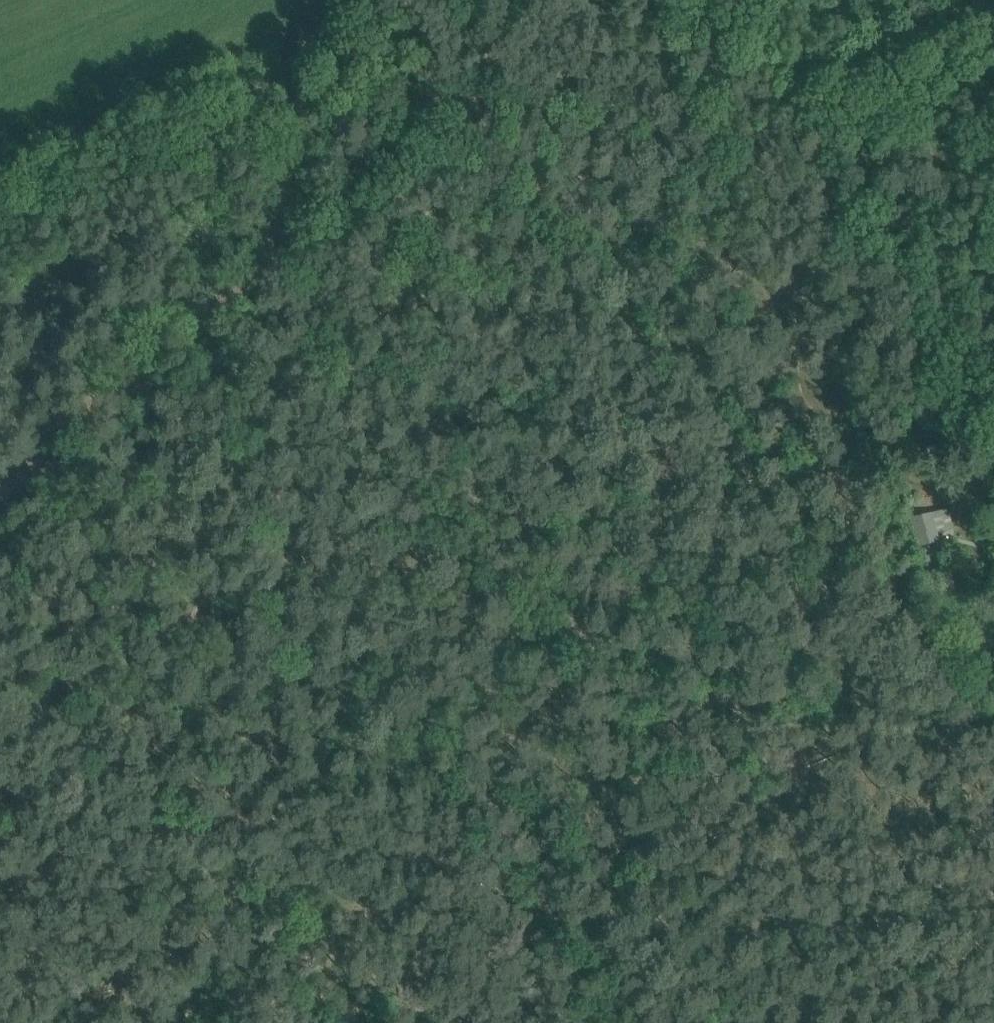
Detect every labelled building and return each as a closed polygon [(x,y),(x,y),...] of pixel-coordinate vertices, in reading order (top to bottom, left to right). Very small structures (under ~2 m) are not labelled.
[(952,509),(917,512),(921,543),(955,539),(952,509)]
